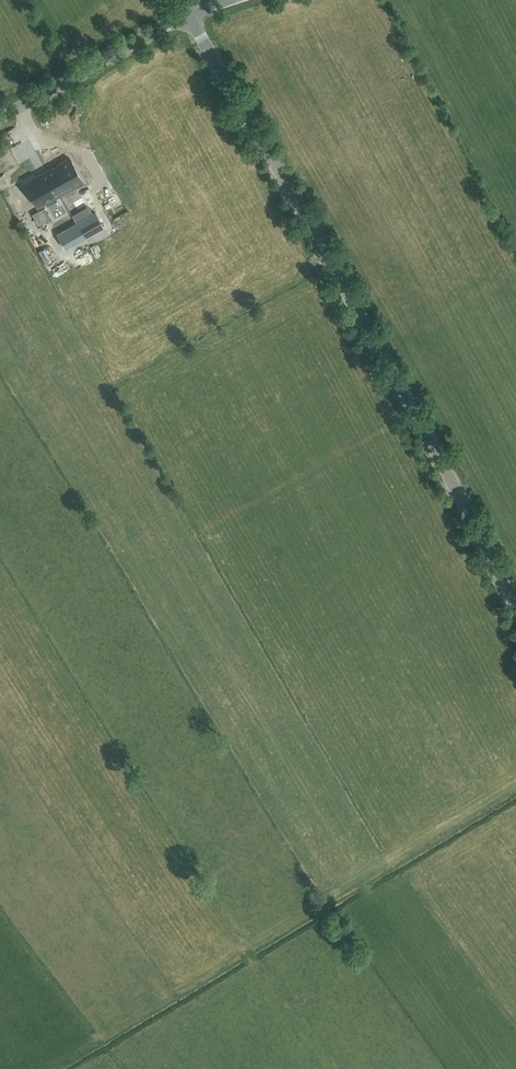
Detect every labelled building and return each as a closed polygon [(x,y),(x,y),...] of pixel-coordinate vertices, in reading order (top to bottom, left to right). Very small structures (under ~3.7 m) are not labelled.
[(53,167),(47,170),(60,194),(83,182),(70,157),(58,164),(59,165),(54,168),(53,167)] [(60,194),(47,170),(36,176),(34,174),(23,180),(38,207),(60,194)] [(38,224),(50,217),(44,206),(32,213),(38,224)] [(24,213),(18,217),(27,236),(34,232),(24,213)]
